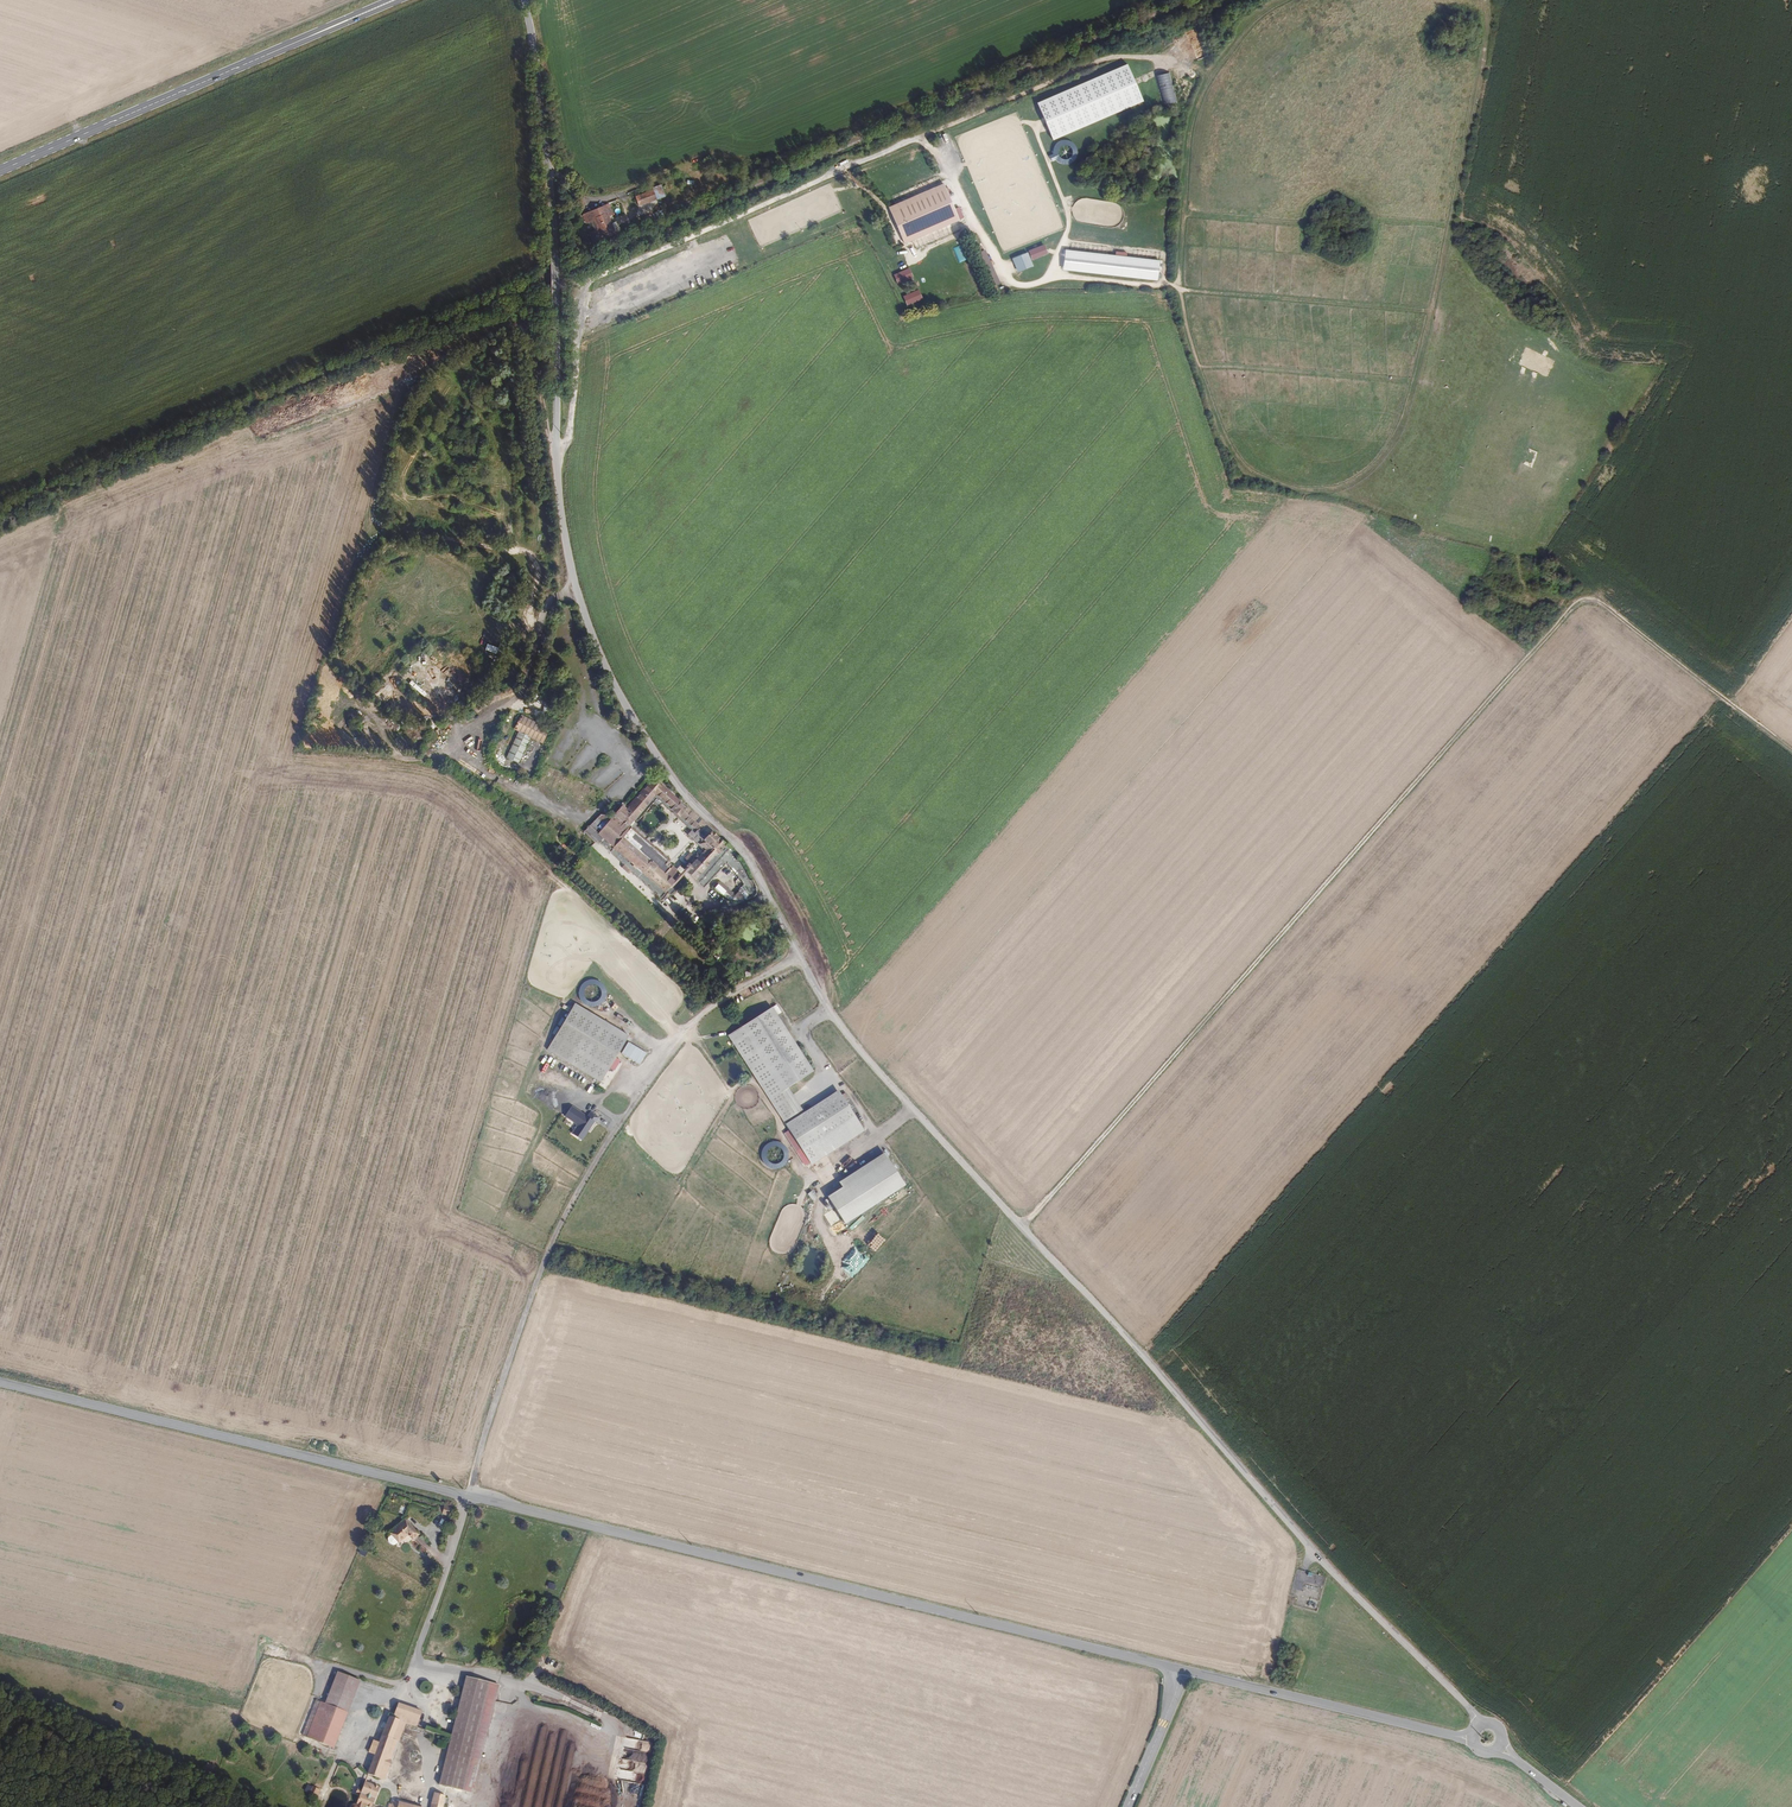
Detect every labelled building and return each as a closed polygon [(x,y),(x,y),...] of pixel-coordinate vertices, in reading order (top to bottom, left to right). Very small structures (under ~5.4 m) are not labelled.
[(1194,47),(1198,59),(1205,57),(1201,44),(1194,47)] [(1129,64),(1035,103),(1044,124),(1052,142),(1145,104),(1129,64)] [(1170,73),(1156,76),(1164,108),(1178,105),(1170,73)] [(1067,164),(1071,163),(1074,160),(1077,157),(1078,153),(1077,149),(1076,145),(1073,142),(1070,140),(1066,139),(1062,139),(1058,141),(1055,143),(1053,147),(1052,151),(1052,155),(1053,158),(1056,161),(1059,164),(1063,165),(1067,164)] [(957,222),(942,185),(921,193),(887,207),(903,245),(915,240),(957,222)] [(654,191),(636,198),(639,206),(657,200),(654,191)] [(611,235),(603,215),(609,214),(612,212),(609,205),(584,216),(587,223),(597,219),(601,229),(596,231),(599,240),(611,235)] [(616,232),(609,214),(603,215),(611,235),(616,232)] [(950,244),(956,264),(968,260),(962,240),(950,244)] [(1044,244),(1028,250),(1032,260),(1048,254),(1044,244)] [(1159,261),(1065,250),(1063,270),(1157,281),(1159,261)] [(1028,253),(1012,259),(1017,272),(1033,266),(1028,253)] [(909,269),(894,274),(897,282),(912,277),(909,269)] [(919,289),(903,296),(907,305),(923,299),(919,289)] [(487,645),(485,651),(496,654),(498,648),(487,645)] [(519,715),(513,728),(542,743),(549,730),(519,715)] [(518,731),(506,757),(518,763),(530,738),(518,731)] [(598,833),(600,835),(669,897),(685,879),(680,875),(672,867),(669,870),(666,867),(666,865),(645,847),(644,848),(624,831),(627,827),(656,795),(673,810),(682,801),(654,779),(618,819),(616,817),(613,815),(598,833)] [(676,813),(680,816),(688,807),(685,804),(682,801),(673,810),(676,813)] [(702,841),(704,838),(710,843),(707,846),(703,850),(698,856),(694,860),(689,865),(693,869),(689,872),(690,874),(692,876),(696,872),(699,875),(726,846),(712,832),(713,831),(712,830),(688,807),(680,816),(700,834),(697,837),(702,841)] [(702,841),(698,846),(703,850),(707,846),(710,843),(704,838),(702,841)] [(680,875),(685,879),(688,876),(690,874),(686,869),(683,872),(680,875)] [(718,885),(715,887),(726,898),(729,895),(718,885)] [(747,901),(753,897),(750,891),(744,895),(747,901)] [(595,1007),(599,1005),(603,1002),(605,999),(606,995),(606,990),(604,986),(601,983),(598,980),(593,979),(589,980),(585,981),(582,984),(579,988),(578,992),(578,996),(580,1000),(583,1004),(587,1006),(591,1007),(595,1007)] [(575,1003),(548,1048),(601,1082),(610,1068),(616,1057),(630,1035),(575,1003)] [(812,1073),(770,1009),(727,1037),(768,1101),(783,1123),(802,1111),(788,1088),(812,1073)] [(646,1053),(629,1042),(621,1054),(639,1065),(646,1053)] [(621,1060),(616,1057),(610,1068),(614,1070),(621,1060)] [(811,1165),(864,1131),(839,1092),(786,1126),(811,1165)] [(587,1117),(572,1107),(565,1117),(577,1126),(571,1134),(581,1142),(595,1123),(587,1117)] [(590,1112),(587,1117),(595,1123),(598,1118),(590,1112)] [(777,1169),(782,1167),(785,1164),(787,1160),(788,1156),(788,1152),(787,1148),(784,1144),(780,1142),(776,1141),(771,1141),(767,1143),(764,1146),(761,1149),(760,1154),(761,1158),(762,1162),(765,1165),(769,1168),(773,1169),(777,1169)] [(840,1187),(825,1197),(842,1224),(906,1183),(886,1152),(837,1184),(840,1187)] [(452,1516),(454,1509),(452,1506),(445,1504),(443,1514),(452,1516)] [(395,1544),(406,1534),(411,1540),(416,1535),(401,1519),(385,1533),(387,1536),(394,1543),(395,1544)] [(390,1546),(394,1543),(387,1536),(384,1539),(384,1542),(388,1546),(390,1546)] [(336,1674),(328,1697),(350,1704),(358,1681),(336,1674)] [(464,1792),(493,1685),(470,1679),(440,1786),(448,1788),(464,1792)] [(472,1794),(501,1687),(493,1685),(464,1792),(472,1794)] [(350,1704),(328,1697),(325,1705),(340,1710),(342,1711),(347,1712),(350,1704)] [(319,1702),(316,1701),(304,1734),(307,1735),(309,1736),(321,1703),(319,1702)] [(325,1705),(321,1703),(309,1736),(328,1744),(330,1744),(342,1711),(340,1710),(325,1705)] [(416,1727),(420,1712),(399,1705),(394,1719),(389,1717),(379,1743),(375,1755),(368,1774),(384,1780),(386,1775),(388,1775),(392,1764),(393,1765),(395,1758),(393,1758),(400,1741),(395,1739),(401,1722),(408,1724),(416,1727)] [(401,1742),(408,1724),(401,1722),(395,1739),(400,1741),(401,1742)] [(375,1755),(379,1743),(374,1741),(369,1753),(375,1755)] [(208,1762),(204,1771),(213,1774),(216,1765),(208,1762)] [(367,1806),(369,1806),(371,1806),(372,1805),(379,1787),(364,1781),(356,1802),(353,1806),(367,1806)] [(446,1796),(435,1793),(432,1804),(442,1806),(443,1806),(446,1796)]
